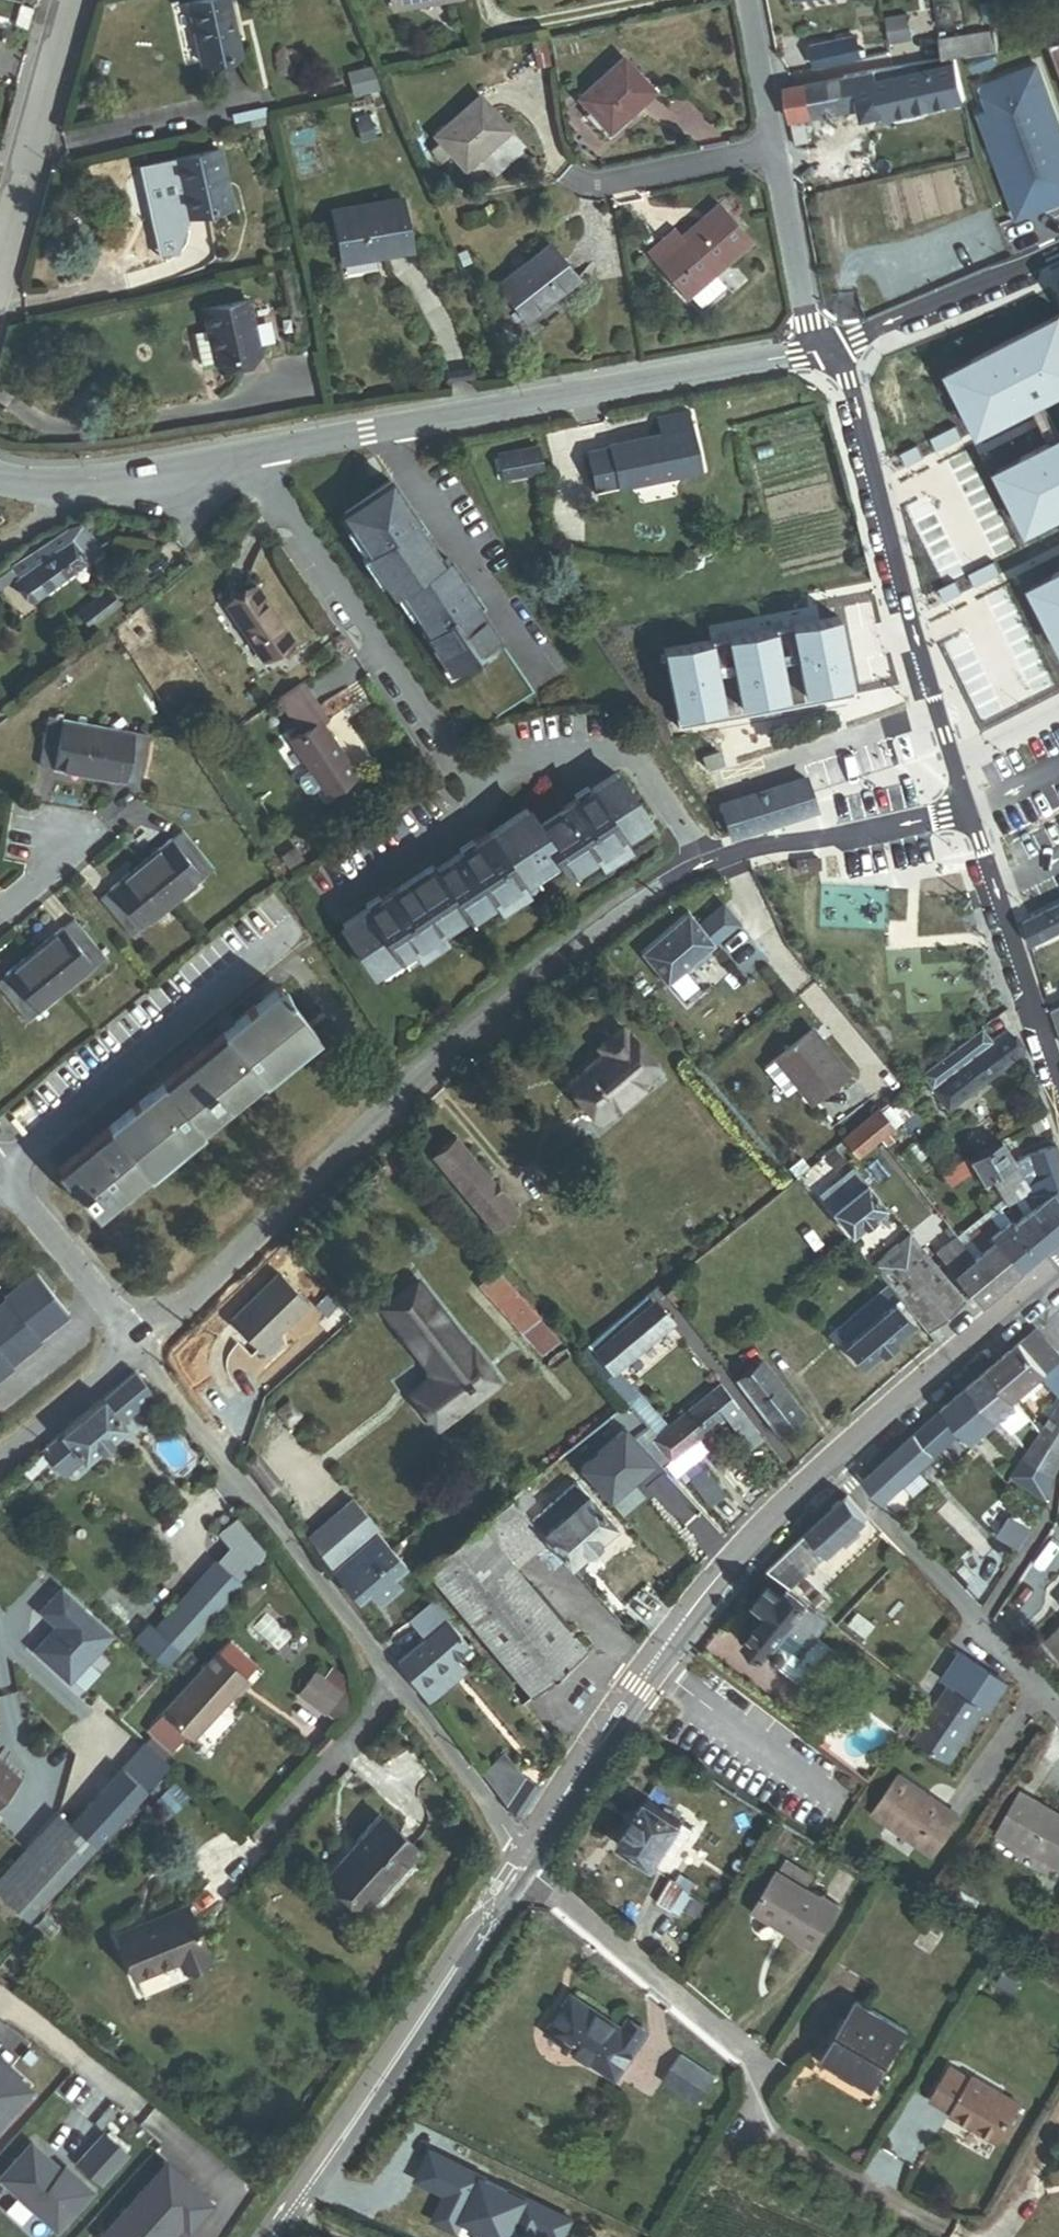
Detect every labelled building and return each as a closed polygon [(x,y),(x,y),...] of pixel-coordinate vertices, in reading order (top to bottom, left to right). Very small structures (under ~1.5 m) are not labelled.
[(240,57),(227,0),(218,0),(190,6),(203,65),(240,57)] [(425,5),(424,0),(417,0),(392,5),(393,11),(425,5)] [(14,29),(26,32),(32,11),(19,8),(14,29)] [(907,42),(902,17),(882,20),(887,46),(907,42)] [(988,54),(996,52),(993,33),(939,41),(941,60),(955,58),(969,56),(988,54)] [(535,69),(550,66),(544,38),(530,41),(535,69)] [(811,70),(884,57),(881,39),(808,52),(811,70)] [(1049,46),(1058,74),(1058,44),(1049,46)] [(993,66),(988,54),(969,56),(975,72),(993,66)] [(964,100),(955,58),(941,60),(784,88),(789,123),(802,121),(860,108),(862,119),(882,114),(883,118),(964,100)] [(579,99),(609,132),(653,93),(623,60),(579,99)] [(1035,67),(979,87),(989,111),(979,114),(1019,217),(1051,206),(1058,203),(1058,131),(1035,67)] [(451,156),(465,172),(510,132),(480,97),(434,137),(440,143),(430,152),(441,165),(451,156)] [(365,112),(351,116),(359,144),(374,140),(365,112)] [(794,146),(806,143),(802,121),(789,123),(794,146)] [(186,220),(232,211),(220,154),(174,164),(186,220)] [(343,264),(409,252),(399,200),(333,213),(343,264)] [(713,276),(751,244),(718,205),(681,237),(675,230),(647,254),(686,299),(689,297),(699,308),(723,287),(713,276)] [(499,287),(526,320),(576,280),(550,247),(499,287)] [(218,368),(258,359),(246,305),(201,315),(206,338),(211,337),(218,368)] [(984,425),(999,418),(1002,424),(1051,399),(1048,392),(1058,386),(1058,314),(970,361),(973,367),(957,376),(984,425)] [(218,368),(211,337),(206,338),(191,341),(198,372),(218,368)] [(700,471),(689,413),(656,419),(660,437),(609,447),(609,448),(588,452),(595,490),(617,486),(617,487),(700,471)] [(1020,459),(1023,466),(1007,474),(1032,523),(1048,515),(1051,522),(1058,518),(1058,440),(1020,459)] [(505,476),(540,470),(537,449),(501,455),(505,476)] [(498,638),(471,598),(473,597),(446,557),(440,561),(413,522),(416,520),(389,481),(341,514),(367,554),(365,555),(392,595),(398,591),(425,630),(423,632),(450,671),(498,638)] [(12,569),(32,600),(101,552),(83,526),(64,533),(12,569)] [(1052,576),(1056,583),(1042,591),(1058,626),(1058,573),(1052,576)] [(263,661),(292,642),(256,589),(228,608),(263,661)] [(81,613),(91,627),(117,607),(106,593),(81,613)] [(710,644),(663,653),(678,730),(816,704),(812,684),(849,677),(837,620),(794,628),(796,639),(788,640),(786,630),(719,643),(721,653),(712,655),(710,644)] [(532,689),(498,638),(450,671),(484,722),(532,689)] [(849,677),(812,684),(816,704),(852,697),(849,677)] [(40,764),(89,774),(98,728),(49,718),(40,764)] [(327,796),(356,777),(320,722),(291,741),(327,796)] [(89,774),(139,784),(148,738),(98,728),(89,774)] [(339,927),(371,975),(395,959),(399,963),(415,952),(419,958),(447,939),(441,930),(466,913),(468,918),(494,900),(501,911),(527,894),(520,883),(558,857),(570,875),(596,858),(603,868),(627,851),(620,841),(645,824),(613,777),(575,802),(573,799),(562,807),(564,810),(538,827),(526,809),(488,835),(485,832),(473,840),(474,843),(435,870),(432,865),(394,891),(392,888),(380,896),(381,898),(339,927)] [(804,778),(717,806),(728,839),(814,811),(804,778)] [(173,904),(213,870),(213,869),(198,852),(182,832),(141,866),(173,904)] [(220,863),(206,846),(198,852),(213,869),(220,863)] [(100,901),(132,939),(173,904),(141,866),(100,901)] [(1031,946),(1058,933),(1058,904),(1024,922),(1031,946)] [(642,954),(668,985),(733,930),(719,913),(701,929),(688,914),(642,954)] [(34,954),(64,991),(103,958),(74,922),(34,954)] [(64,991),(34,954),(0,983),(0,990),(26,1022),(64,991)] [(60,1171),(96,1213),(312,1033),(277,990),(250,1013),(195,1058),(112,1127),(60,1171)] [(571,1084),(601,1120),(657,1073),(621,1029),(604,1043),(611,1051),(603,1057),(571,1084)] [(921,1078),(947,1112),(1021,1056),(1002,1032),(992,1040),(984,1030),(921,1078)] [(846,1076),(809,1031),(777,1058),(778,1059),(764,1071),(786,1098),(801,1086),(814,1102),(846,1076)] [(603,1057),(611,1051),(604,1043),(597,1049),(603,1057)] [(903,1123),(913,1115),(903,1102),(893,1110),(903,1123)] [(881,1140),(889,1134),(903,1123),(893,1110),(891,1107),(884,1113),(882,1111),(864,1124),(878,1142),(881,1140)] [(1030,1126),(1036,1136),(1048,1129),(1044,1118),(1030,1126)] [(882,1152),(876,1144),(878,1142),(864,1124),(843,1141),(858,1161),(865,1156),(869,1161),(882,1152)] [(888,1149),(895,1143),(889,1134),(881,1140),(888,1149)] [(492,1232),(516,1212),(456,1138),(432,1158),(492,1232)] [(989,1179),(1014,1165),(1001,1142),(969,1161),(976,1172),(982,1184),(989,1179)] [(1055,1147),(1029,1156),(1014,1165),(989,1179),(996,1190),(1020,1176),(1025,1186),(1017,1190),(1030,1212),(1056,1242),(1058,1240),(1058,1159),(1055,1147)] [(846,1162),(835,1148),(816,1163),(827,1177),(846,1162)] [(941,1174),(951,1188),(976,1172),(969,1161),(967,1157),(941,1174)] [(851,1236),(885,1209),(852,1169),(818,1196),(851,1236)] [(1038,1258),(1056,1242),(1030,1212),(1017,1190),(1025,1186),(1020,1176),(996,1190),(1006,1207),(1013,1203),(1022,1216),(1011,1225),(1038,1258)] [(976,1219),(981,1226),(1000,1211),(996,1205),(976,1219)] [(1021,1273),(1038,1258),(1011,1225),(1000,1211),(981,1226),(1021,1273)] [(1021,1273),(981,1226),(977,1222),(963,1234),(979,1252),(972,1258),(1000,1291),(1015,1278),(1021,1273)] [(939,1324),(965,1301),(909,1234),(871,1266),(935,1341),(940,1336),(939,1324)] [(980,1307),(1000,1291),(972,1258),(966,1263),(953,1248),(939,1260),(980,1307)] [(522,1332),(537,1319),(495,1273),(480,1286),(522,1332)] [(37,1337),(66,1314),(34,1274),(6,1297),(7,1299),(37,1337)] [(229,1321),(259,1352),(307,1305),(277,1274),(229,1321)] [(843,1347),(861,1369),(911,1326),(893,1304),(897,1301),(878,1279),(869,1287),(878,1299),(855,1319),(864,1329),(843,1347)] [(437,1428),(497,1383),(471,1348),(467,1350),(416,1282),(382,1308),(433,1376),(411,1393),(437,1428)] [(676,1309),(690,1298),(678,1283),(664,1295),(670,1302),(676,1309)] [(648,1429),(660,1418),(630,1383),(634,1380),(629,1374),(674,1335),(671,1332),(677,1326),(662,1308),(670,1302),(664,1295),(657,1287),(645,1298),(650,1304),(618,1331),(612,1325),(581,1352),(626,1404),(623,1407),(628,1413),(632,1410),(648,1429)] [(618,1331),(650,1304),(645,1298),(612,1325),(618,1331)] [(37,1337),(7,1299),(0,1305),(0,1355),(8,1364),(39,1339),(37,1337)] [(939,1324),(940,1336),(953,1325),(972,1309),(965,1301),(939,1324)] [(543,1355),(557,1342),(537,1319),(522,1332),(543,1355)] [(715,1357),(690,1325),(682,1331),(707,1363),(715,1357)] [(1047,1373),(1058,1363),(1058,1358),(1036,1331),(1022,1343),(1047,1373)] [(715,1357),(725,1370),(747,1353),(738,1340),(715,1357)] [(1046,1375),(1047,1373),(1022,1343),(989,1371),(1014,1401),(1046,1375)] [(778,1438),(803,1418),(761,1364),(758,1366),(747,1353),(725,1370),(762,1417),(769,1426),(778,1438)] [(8,1364),(0,1355),(0,1375),(10,1367),(8,1364)] [(1057,1388),(1058,1386),(1058,1363),(1047,1373),(1046,1375),(1057,1388)] [(1017,1405),(1014,1401),(989,1371),(970,1387),(998,1421),(1017,1405)] [(102,1399),(121,1422),(152,1395),(133,1373),(102,1399)] [(652,1441),(670,1463),(737,1406),(718,1384),(668,1427),(655,1438),(652,1441)] [(972,1443),(998,1421),(970,1387),(943,1409),(963,1432),(972,1443)] [(82,1461),(84,1463),(126,1428),(121,1422),(102,1399),(60,1434),(82,1461)] [(1030,1420),(1017,1405),(998,1421),(1009,1431),(1015,1431),(1030,1420)] [(864,1481),(885,1504),(963,1432),(943,1409),(864,1481)] [(761,1432),(769,1426),(762,1417),(755,1423),(760,1430),(761,1432)] [(1058,1452),(1058,1423),(1052,1417),(1041,1433),(1038,1437),(1058,1452)] [(655,1438),(668,1427),(660,1418),(648,1429),(655,1438)] [(604,1461),(599,1456),(606,1450),(611,1456),(625,1444),(620,1439),(622,1438),(607,1419),(555,1462),(568,1477),(581,1467),(583,1469),(585,1467),(589,1473),(604,1461)] [(780,1465),(791,1455),(778,1438),(769,1426),(761,1432),(760,1430),(756,1432),(780,1465)] [(644,1448),(645,1447),(652,1441),(655,1438),(648,1429),(638,1438),(636,1439),(644,1448)] [(65,1476),(82,1461),(60,1434),(43,1449),(65,1476)] [(1056,1478),(1058,1472),(1058,1452),(1038,1437),(1028,1452),(1024,1458),(1056,1478)] [(662,1470),(670,1463),(652,1441),(645,1447),(644,1448),(662,1470)] [(269,1492),(278,1486),(257,1456),(247,1462),(269,1492)] [(1047,1499),(1056,1478),(1024,1458),(1012,1477),(1047,1499)] [(723,1496),(705,1471),(702,1473),(695,1464),(683,1473),(690,1482),(689,1483),(707,1508),(723,1496)] [(569,1568),(615,1529),(577,1484),(531,1523),(545,1539),(569,1568)] [(512,1501),(521,1511),(534,1500),(524,1488),(517,1494),(511,1499),(512,1501)] [(790,1588),(793,1590),(870,1520),(847,1497),(769,1572),(790,1588)] [(332,1571),(376,1532),(379,1529),(353,1500),(306,1541),(332,1571)] [(530,1696),(584,1650),(513,1567),(545,1539),(531,1523),(521,1511),(512,1501),(482,1527),(480,1524),(425,1571),(530,1696)] [(262,1553),(237,1521),(224,1530),(250,1563),(262,1553)] [(406,1566),(376,1532),(332,1571),(353,1594),(364,1584),(381,1604),(400,1587),(392,1578),(406,1566)] [(160,1631),(184,1652),(241,1587),(217,1566),(160,1631)] [(813,1644),(832,1622),(793,1590),(790,1588),(782,1597),(769,1586),(755,1603),(769,1614),(745,1643),(765,1660),(784,1637),(792,1627),(813,1644)] [(64,1634),(37,1650),(65,1685),(115,1638),(63,1594),(40,1614),(64,1634)] [(413,1625),(423,1637),(444,1620),(434,1608),(413,1625)] [(291,1639),(267,1615),(254,1628),(278,1653),(291,1639)] [(457,1666),(452,1660),(467,1648),(447,1623),(396,1666),(424,1699),(434,1691),(438,1696),(455,1681),(448,1674),(457,1666)] [(805,1654),(813,1644),(792,1627),(784,1637),(805,1654)] [(1047,1643),(1058,1656),(1058,1631),(1047,1643)] [(232,1693),(252,1671),(227,1647),(207,1668),(205,1666),(162,1713),(164,1714),(147,1732),(172,1755),(188,1737),(192,1740),(234,1695),(232,1693)] [(961,1655),(942,1681),(992,1716),(1009,1687),(961,1655)] [(448,1674),(455,1681),(464,1674),(457,1666),(448,1674)] [(341,1694),(314,1674),(299,1694),(326,1714),(341,1694)] [(948,1689),(916,1739),(932,1755),(951,1766),(986,1713),(967,1700),(948,1689)] [(424,1699),(428,1704),(438,1696),(434,1691),(424,1699)] [(902,1747),(920,1718),(909,1712),(897,1731),(899,1732),(893,1741),(902,1747)] [(145,1767),(157,1778),(169,1765),(156,1754),(145,1767)] [(482,1775),(518,1820),(540,1786),(524,1778),(504,1754),(482,1775)] [(71,1827),(95,1848),(157,1778),(145,1767),(133,1757),(71,1827)] [(17,1780),(0,1764),(0,1800),(17,1780)] [(943,1809),(925,1796),(927,1794),(900,1775),(874,1813),(934,1853),(960,1816),(945,1806),(943,1809)] [(945,1806),(927,1794),(925,1796),(943,1809),(945,1806)] [(1019,1794),(997,1833),(1058,1868),(1058,1816),(1019,1794)] [(677,1858),(694,1830),(647,1801),(618,1846),(655,1870),(667,1851),(677,1858)] [(29,1923),(95,1848),(71,1827),(58,1815),(0,1880),(0,1897),(29,1923)] [(329,1874),(365,1907),(417,1850),(381,1818),(329,1874)] [(813,1883),(787,1866),(781,1875),(807,1892),(813,1883)] [(796,1939),(811,1949),(837,1907),(822,1897),(820,1900),(807,1892),(781,1875),(779,1874),(755,1911),(797,1937),(796,1939)] [(679,1916),(692,1895),(673,1883),(660,1904),(679,1916)] [(183,1969),(208,1958),(185,1907),(118,1937),(137,1979),(179,1961),(183,1969)] [(998,1984),(1016,1994),(1025,1979),(1007,1969),(998,1984)] [(549,2033),(616,2078),(647,2033),(630,2022),(623,2033),(572,1998),(549,2033)] [(876,2089),(909,2033),(858,2003),(825,2059),(876,2089)] [(0,2022),(0,2037),(5,2041),(12,2033),(0,2022)] [(700,2105),(717,2080),(680,2055),(663,2081),(700,2105)] [(996,2145),(1018,2108),(971,2080),(970,2083),(951,2072),(932,2105),(951,2116),(950,2118),(996,2145)] [(55,2229),(126,2153),(57,2100),(0,2152),(0,2180),(55,2229)] [(98,2233),(103,2236),(168,2236),(176,2226),(191,2235),(210,2204),(164,2166),(98,2233)]
